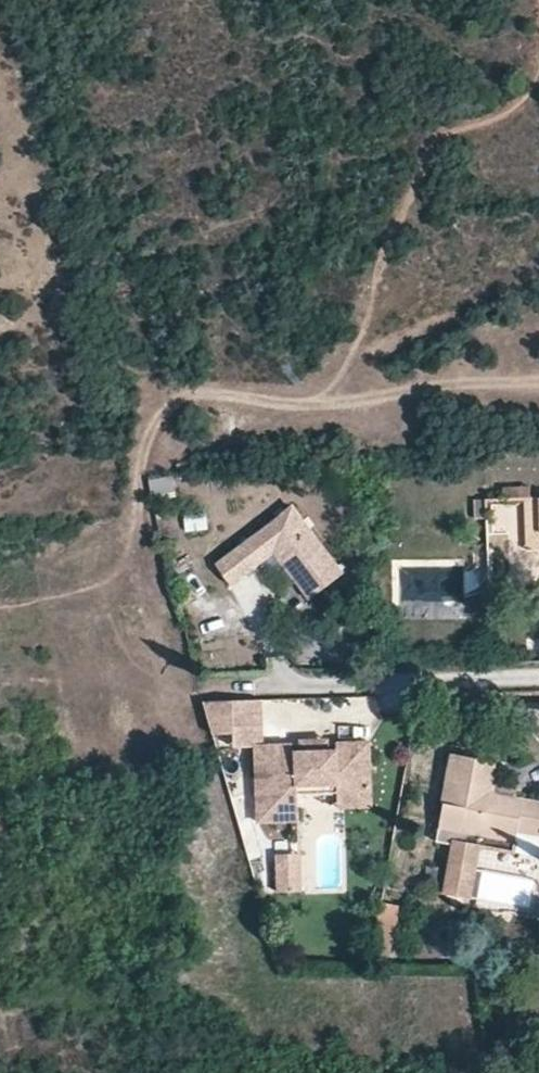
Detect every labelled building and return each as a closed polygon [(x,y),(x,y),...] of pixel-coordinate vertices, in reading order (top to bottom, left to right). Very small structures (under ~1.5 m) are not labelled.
[(537,532),(536,496),(521,496),(523,547),(538,547),(538,532),(537,532)] [(487,516),(486,499),(473,499),(474,517),(487,516)] [(295,507),(218,563),(232,583),(242,575),(262,561),(258,554),(271,544),(310,599),(344,575),(295,507)] [(346,799),(370,798),(368,742),(336,742),(336,749),(328,749),(301,750),(292,750),(292,743),(262,744),(262,698),(203,699),(213,734),(234,734),(234,745),(256,745),(257,820),(298,819),(297,792),(297,784),(345,783),(346,799)] [(321,733),(320,714),(267,714),(269,734),(321,733)] [(301,736),(301,750),(328,749),(328,736),(301,736)] [(516,840),(520,823),(538,827),(538,801),(517,797),(495,792),(497,778),(500,760),(453,753),(436,839),(452,842),(449,868),(475,872),(479,847),(480,834),(516,840)] [(512,780),(497,778),(495,792),(517,797),(517,790),(512,780)] [(371,806),(370,798),(346,799),(345,783),(297,784),(297,792),(337,791),(337,807),(371,806)] [(514,852),(516,840),(480,834),(479,847),(514,852)] [(299,887),(299,849),(277,850),(278,893),(300,893),(299,887)] [(470,900),(475,872),(449,868),(444,894),(470,900)] [(382,902),(373,952),(390,955),(399,906),(382,902)]
